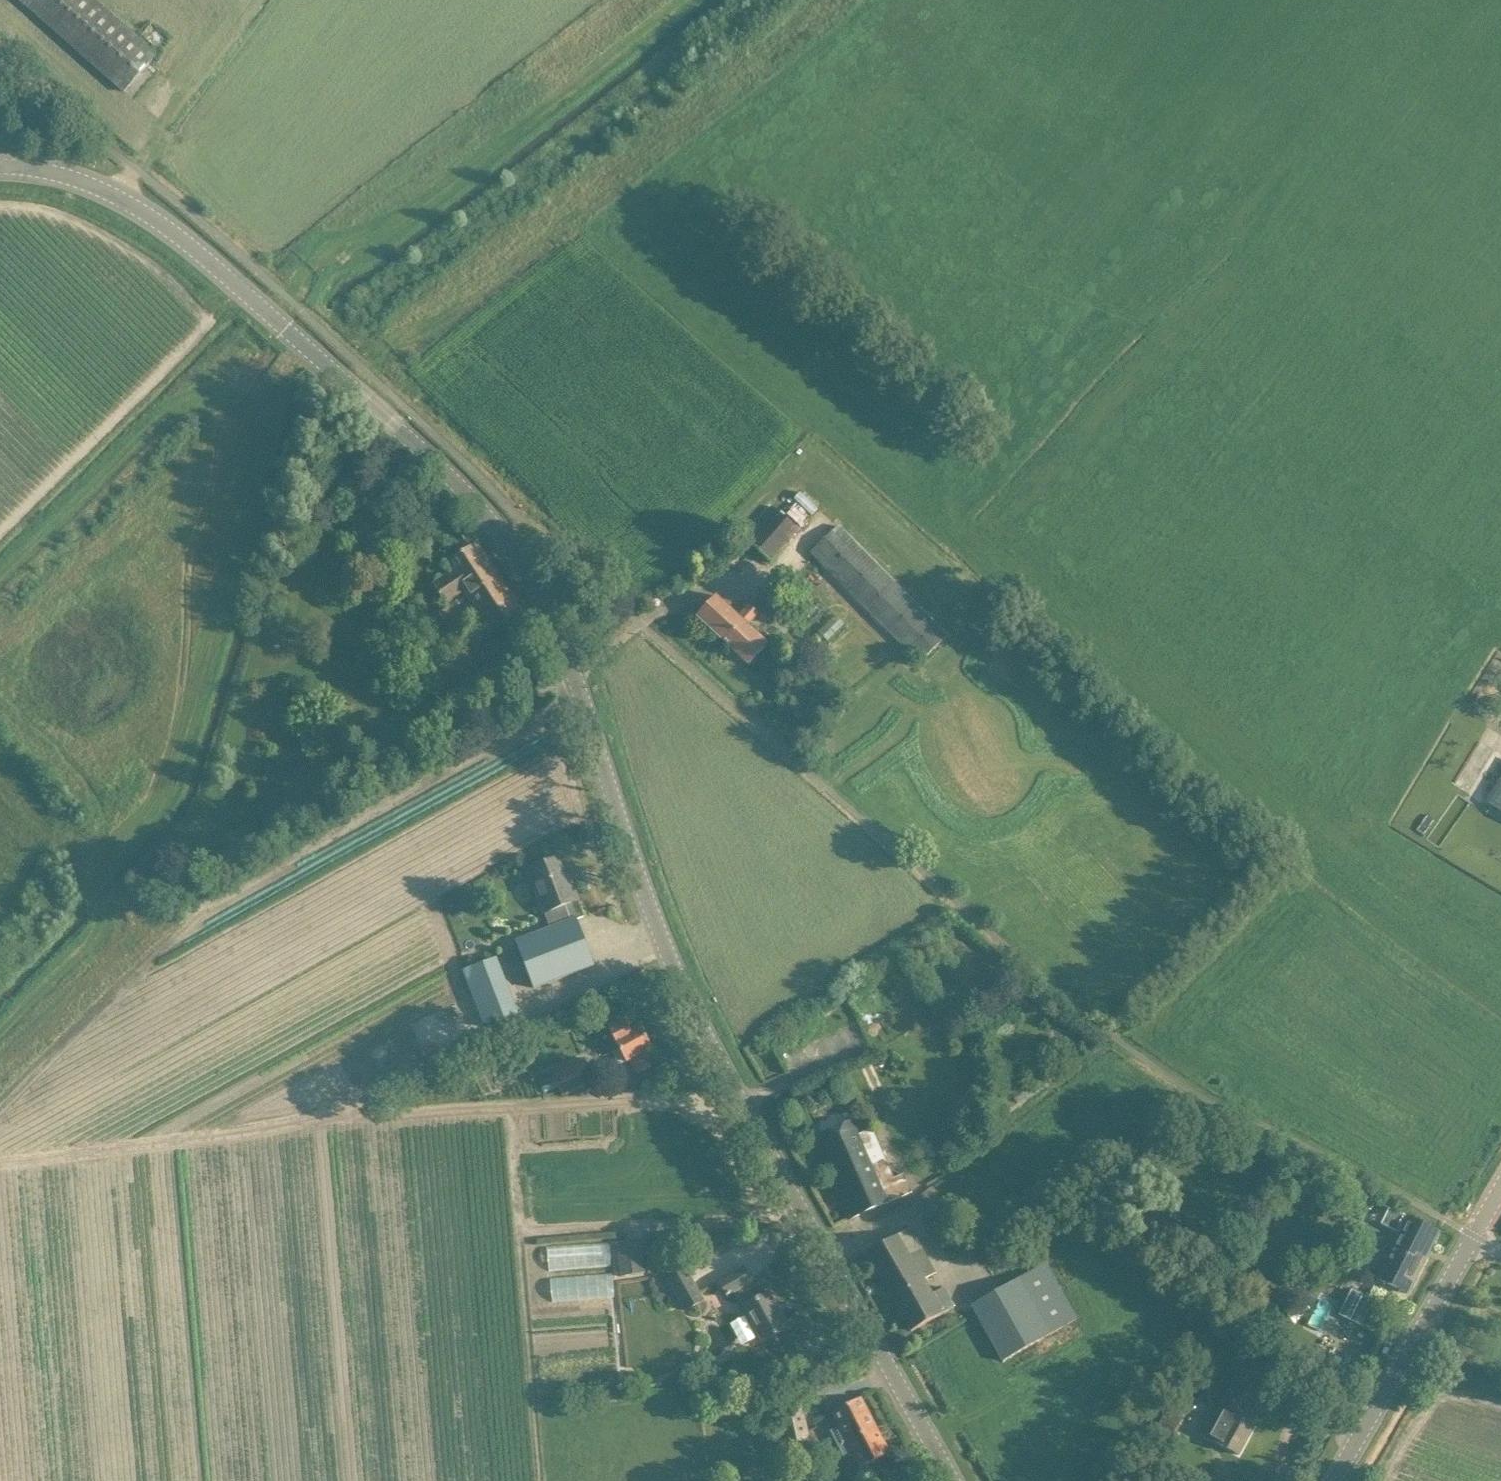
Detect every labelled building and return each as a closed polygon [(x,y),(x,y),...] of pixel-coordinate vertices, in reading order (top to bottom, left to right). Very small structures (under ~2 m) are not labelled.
[(124,91),(156,55),(93,0),(21,0),(124,91)] [(743,538),(771,562),(799,530),(771,506),(743,538)] [(811,552),(920,663),(946,637),(837,526),(811,552)] [(465,594),(490,633),(521,613),(477,543),(474,545),(467,535),(458,541),(466,553),(445,566),(451,575),(432,587),(445,607),(465,594)] [(697,616),(749,665),(768,644),(748,625),(758,613),(749,605),(739,616),(716,595),(697,616)] [(467,635),(449,607),(423,625),(441,653),(467,635)] [(826,641),(844,625),(835,616),(818,632),(826,641)] [(420,662),(430,655),(420,640),(410,647),(420,662)] [(1485,801),(1500,811),(1500,775),(1485,801)] [(517,941),(534,988),(594,965),(577,919),(584,917),(578,901),(572,884),(568,886),(558,859),(528,870),(551,928),(517,941)] [(1500,894),(1500,869),(1490,887),(1500,894)] [(493,959),(463,970),(485,1027),(515,1016),(493,959)] [(627,1063),(630,1061),(637,1075),(651,1067),(643,1053),(653,1049),(641,1025),(631,1031),(624,1019),(608,1027),(627,1063)] [(916,1088),(901,1095),(917,1129),(932,1122),(916,1088)] [(822,1135),(832,1158),(824,1162),(849,1219),(912,1192),(904,1174),(894,1178),(872,1128),(856,1135),(851,1122),(822,1135)] [(957,1158),(944,1163),(949,1177),(962,1172),(957,1158)] [(1355,1191),(1348,1208),(1358,1213),(1366,1196),(1355,1191)] [(1388,1208),(1380,1224),(1399,1233),(1377,1279),(1408,1293),(1438,1233),(1397,1213),(1388,1208)] [(867,1253),(911,1332),(955,1307),(943,1285),(932,1292),(925,1279),(935,1274),(909,1229),(867,1253)] [(616,1244),(621,1277),(645,1273),(640,1240),(616,1244)] [(1077,1319),(1045,1263),(971,1304),(1002,1361),(1077,1319)] [(734,1293),(761,1343),(789,1327),(769,1293),(755,1301),(746,1285),(751,1282),(743,1269),(726,1279),(717,1283),(724,1295),(728,1293),(729,1296),(734,1293)] [(669,1280),(686,1311),(703,1301),(686,1270),(669,1280)] [(559,1279),(560,1304),(622,1303),(621,1278),(559,1279)] [(1360,1326),(1373,1300),(1351,1289),(1338,1315),(1360,1326)] [(676,1373),(673,1378),(674,1384),(680,1387),(686,1386),(689,1380),(687,1374),(682,1371),(676,1373)] [(1233,1387),(1205,1437),(1239,1455),(1254,1426),(1234,1415),(1245,1393),(1233,1387)] [(844,1457),(853,1452),(861,1469),(890,1454),(861,1398),(832,1413),(839,1427),(831,1431),(844,1457)] [(812,1447),(804,1405),(778,1409),(786,1452),(812,1447)] [(1173,1430),(1181,1414),(1166,1407),(1158,1423),(1173,1430)]
